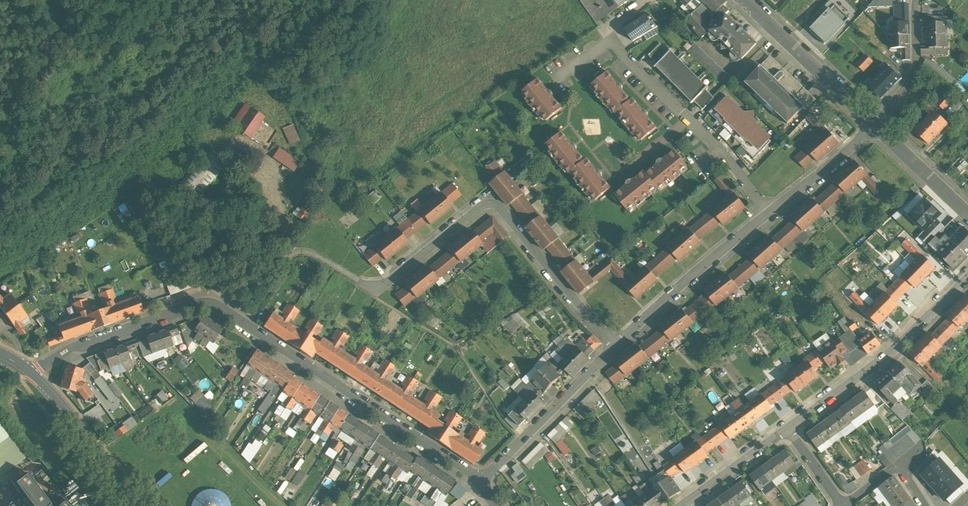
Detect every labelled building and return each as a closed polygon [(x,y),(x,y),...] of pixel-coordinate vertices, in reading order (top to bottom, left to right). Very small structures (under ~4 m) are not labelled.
[(589,3),(596,13),(601,20),(600,19),(609,13),(609,14),(619,8),(613,0),(587,0),(589,3)] [(699,7),(703,10),(707,5),(710,8),(713,11),(716,13),(721,19),(725,14),(729,11),(723,5),(727,2),(725,0),(706,0),(704,2),(699,7)] [(822,17),(835,4),(830,0),(818,13),(822,17)] [(589,3),(584,7),(591,16),(596,13),(589,3)] [(696,4),(690,10),(694,13),(695,11),(699,7),(696,4)] [(810,31),(824,44),(849,18),(835,4),(822,17),(810,31)] [(710,8),(707,5),(703,10),(699,7),(695,11),(701,18),(708,10),(710,8)] [(946,12),(936,10),(935,16),(945,18),(946,12)] [(701,18),(695,11),(694,13),(684,18),(701,38),(710,30),(711,29),(701,18)] [(738,27),(725,14),(721,19),(711,29),(710,30),(726,46),(742,27),(741,26),(740,26),(738,27)] [(658,27),(647,15),(625,30),(633,41),(644,35),(658,27)] [(931,22),(927,22),(927,23),(927,35),(946,35),(946,21),(931,22)] [(895,23),(890,23),(891,36),(908,35),(908,22),(901,22),(895,23)] [(662,31),(658,27),(644,35),(647,40),(662,31)] [(744,28),(742,27),(726,46),(741,60),(756,43),(743,31),(744,29),(744,28)] [(908,35),(891,36),(892,49),(901,48),(909,48),(908,35)] [(946,35),(927,35),(928,47),(934,47),(946,47),(946,35)] [(660,43),(648,55),(657,64),(669,52),(660,43)] [(732,78),(694,43),(687,51),(724,86),(732,78)] [(669,52),(657,64),(655,66),(656,67),(657,66),(666,74),(679,61),(676,58),(670,52),(671,51),(671,50),(669,52)] [(683,52),(676,58),(679,61),(685,54),(683,52)] [(873,61),(866,54),(861,59),(868,66),(873,61)] [(769,56),(761,64),(766,69),(774,61),(769,56)] [(868,66),(861,59),(856,64),(863,71),(868,66)] [(679,61),(666,74),(675,83),(688,69),(679,61)] [(774,61),(766,69),(770,73),(778,65),(774,61)] [(887,66),(883,63),(880,67),(883,70),(877,76),(891,89),(901,79),(887,65),(887,66)] [(766,69),(761,64),(761,65),(760,65),(752,73),(752,74),(744,83),(765,103),(768,100),(768,101),(765,104),(787,124),(795,115),(796,115),(804,107),(804,106),(804,105),(803,104),(799,100),(795,96),(791,93),(787,89),(783,85),(779,81),(786,73),(782,69),(774,77),(770,73),(766,69)] [(778,65),(770,73),(774,77),(782,69),(778,65)] [(688,69),(675,83),(684,93),(697,79),(688,69)] [(607,72),(592,84),(598,91),(595,92),(609,109),(611,107),(616,113),(618,111),(631,101),(621,89),(622,88),(622,86),(620,84),(618,83),(617,84),(607,72)] [(704,72),(697,79),(700,82),(706,74),(704,72)] [(786,73),(779,81),(783,85),(791,77),(786,73)] [(877,76),(872,81),(868,78),(864,82),(868,86),(867,86),(881,99),(891,89),(877,76)] [(791,77),(783,85),(787,89),(795,81),(791,77)] [(538,79),(523,91),(528,98),(526,100),(539,116),(541,114),(546,120),(562,108),(552,96),(553,95),(552,93),(551,91),(549,90),(548,91),(538,79)] [(697,79),(684,93),(692,101),(691,102),(692,103),(694,101),(706,89),(708,87),(707,87),(706,87),(700,82),(697,79)] [(795,81),(787,89),(791,93),(799,84),(795,81)] [(799,84),(791,93),(795,96),(803,88),(799,84)] [(803,88),(795,96),(799,100),(807,92),(803,88)] [(706,89),(694,101),(702,110),(714,97),(706,89)] [(807,92),(799,100),(803,104),(811,96),(807,92)] [(953,100),(946,93),(941,98),(948,105),(953,100)] [(725,95),(708,113),(721,124),(738,108),(725,95)] [(811,96),(803,104),(804,105),(807,108),(815,100),(811,96)] [(948,105),(941,98),(936,103),(943,110),(948,105)] [(643,111),(633,99),(631,101),(618,111),(623,117),(621,119),(634,136),(636,134),(641,140),(656,128),(647,116),(648,115),(647,113),(646,111),(644,110),(643,111)] [(251,108),(237,130),(250,139),(265,117),(251,108)] [(738,108),(721,124),(720,125),(741,146),(758,128),(751,121),(752,119),(753,113),(747,113),(745,115),(738,108)] [(948,123),(934,111),(931,108),(927,112),(930,115),(924,121),(938,134),(948,123)] [(826,130),(812,113),(807,118),(821,134),(826,130)] [(268,146),(277,128),(263,121),(254,138),(268,146)] [(938,134),(924,121),(919,127),(916,124),(912,128),(915,131),(914,131),(928,144),(938,134)] [(291,144),(301,139),(293,124),(284,128),(291,144)] [(758,128),(741,146),(754,159),(771,142),(759,130),(759,129),(758,128)] [(821,134),(816,139),(829,152),(839,143),(827,129),(826,130),(821,134)] [(571,144),(561,132),(546,144),(551,150),(549,152),(562,169),(565,167),(570,173),(572,171),(585,161),(575,149),(576,149),(576,147),(574,144),(572,143),(571,144)] [(816,139),(805,148),(806,149),(815,159),(818,162),(829,152),(816,139)] [(229,165),(211,148),(171,192),(189,208),(229,165)] [(279,148),(273,158),(294,172),(300,162),(279,148)] [(806,149),(795,158),(805,169),(815,159),(806,149)] [(675,151),(663,161),(662,160),(660,160),(658,162),(657,164),(658,165),(646,174),(656,186),(658,189),(664,184),(666,187),(682,174),(681,171),(687,166),(675,151)] [(597,171),(587,159),(585,161),(572,171),(577,177),(575,179),(588,195),(590,194),(595,200),(610,188),(601,176),(602,175),(601,173),(600,171),(598,170),(597,171)] [(505,172),(496,160),(485,170),(494,181),(505,172)] [(867,174),(855,160),(844,170),(857,184),(862,179),(867,175),(867,174)] [(857,184),(844,170),(833,179),(836,182),(846,193),(857,184)] [(494,181),(491,184),(500,196),(514,182),(505,171),(494,181)] [(644,171),(632,181),(631,180),(629,180),(627,182),(626,184),(627,185),(615,194),(627,210),(633,204),(635,207),(652,194),(650,191),(656,186),(646,174),(644,171)] [(734,193),(720,175),(715,180),(729,197),(734,193)] [(881,191),(867,175),(862,179),(876,196),(881,191)] [(514,182),(500,196),(509,207),(512,204),(523,194),(514,182)] [(836,182),(825,192),(835,202),(846,193),(836,182)] [(229,183),(226,188),(240,196),(243,191),(229,183)] [(452,184),(441,193),(450,204),(461,195),(452,184)] [(920,191),(915,185),(911,189),(917,194),(920,191)] [(322,190),(316,186),(315,186),(297,216),(297,217),(304,221),(322,190)] [(441,193),(440,192),(429,201),(441,216),(452,207),(450,204),(441,193)] [(835,202),(825,192),(815,201),(824,212),(835,202)] [(729,197),(723,202),(735,217),(746,207),(735,193),(734,193),(729,197)] [(523,194),(512,204),(521,215),(532,206),(523,194)] [(812,198),(802,208),(814,222),(825,212),(815,201),(812,198)] [(910,215),(925,230),(936,220),(940,215),(925,200),(910,215)] [(429,201),(418,210),(427,222),(430,225),(441,216),(429,201)] [(723,202),(712,210),(722,222),(724,225),(735,217),(723,202)] [(532,206),(521,215),(529,226),(541,217),(532,206)] [(814,222),(802,208),(791,217),(793,220),(803,231),(804,231),(814,222)] [(427,222),(418,211),(408,219),(417,231),(427,222)] [(713,211),(702,220),(710,231),(722,222),(713,211)] [(529,226),(526,228),(535,240),(550,227),(542,216),(529,226)] [(493,218),(485,224),(493,235),(501,244),(509,237),(493,218)] [(408,219),(396,229),(405,240),(417,231),(408,219)] [(702,220),(690,229),(699,240),(710,231),(702,220)] [(803,231),(793,220),(783,230),(792,240),(803,231)] [(919,237),(928,245),(936,237),(943,230),(944,228),(936,220),(925,230),(919,237)] [(485,224),(473,233),(482,244),(493,235),(485,224)] [(560,239),(550,227),(535,240),(544,251),(547,249),(559,239),(560,239)] [(396,229),(396,228),(385,237),(397,251),(408,243),(405,240),(396,229)] [(689,228),(678,238),(691,252),(702,243),(699,240),(690,229),(689,228)] [(963,228),(950,240),(966,256),(967,254),(967,233),(963,228)] [(792,240),(783,230),(772,239),(782,250),(792,240)] [(943,230),(936,237),(940,241),(946,236),(948,234),(943,230)] [(473,233),(471,231),(460,240),(471,254),(483,245),(482,244),(473,233)] [(772,239),(770,236),(759,246),(772,260),(782,250),(772,239)] [(966,256),(950,240),(946,236),(940,241),(936,237),(928,245),(936,252),(953,269),(966,256)] [(397,251),(385,237),(373,246),(383,258),(385,261),(397,251)] [(678,238),(667,247),(677,259),(680,262),(691,252),(678,238)] [(568,250),(559,239),(547,249),(556,260),(568,250)] [(471,254),(460,240),(448,249),(450,251),(459,262),(460,263),(471,254)] [(921,255),(906,240),(901,245),(917,260),(921,255)] [(772,260),(759,246),(748,255),(751,258),(760,269),(761,270),(772,260)] [(383,258),(374,247),(362,256),(371,267),(383,258)] [(668,248),(657,257),(667,268),(677,259),(668,248)] [(568,250),(556,260),(565,271),(577,261),(568,250)] [(450,251),(439,260),(448,271),(459,262),(450,251)] [(935,267),(922,254),(917,260),(912,265),(925,278),(935,267)] [(657,257),(647,267),(656,278),(667,268),(657,257)] [(751,258),(740,267),(749,278),(760,269),(751,258)] [(28,263),(31,272),(41,269),(38,260),(28,263)] [(439,260),(428,269),(437,280),(448,271),(439,260)] [(565,271),(562,273),(571,284),(587,272),(577,261),(565,271)] [(608,265),(591,278),(595,283),(612,270),(612,269),(608,265)] [(630,280),(616,265),(612,269),(612,270),(625,285),(630,280)] [(925,278),(912,265),(902,275),(902,276),(913,286),(915,288),(925,278)] [(428,269),(426,266),(415,275),(426,289),(438,280),(437,280),(428,269)] [(646,266),(635,276),(647,290),(658,281),(656,278),(647,267),(646,266)] [(749,278),(740,267),(729,277),(738,288),(749,278)] [(221,276),(202,272),(205,282),(215,284),(221,276)] [(587,272),(571,284),(580,295),(595,283),(591,278),(587,272)] [(727,274),(716,282),(727,297),(739,288),(738,288),(729,277),(727,274)] [(415,275),(404,284),(414,297),(415,298),(426,289),(415,275)] [(625,285),(624,285),(637,299),(647,290),(635,276),(625,285)] [(913,286),(902,276),(894,284),(904,294),(913,286)] [(727,297),(716,282),(704,291),(707,294),(715,305),(716,306),(727,297)] [(904,294),(894,284),(886,293),(895,302),(904,294)] [(414,297),(406,287),(394,296),(403,306),(414,297)] [(116,300),(112,289),(106,292),(110,302),(113,301),(116,300)] [(106,292),(100,294),(104,304),(107,303),(110,302),(106,292)] [(886,293),(885,292),(875,303),(889,316),(899,306),(895,302),(886,293)] [(870,308),(854,293),(850,297),(865,313),(870,308)] [(0,302),(0,307),(6,315),(19,305),(10,294),(3,299),(0,302)] [(707,294),(695,303),(704,314),(715,305),(707,294)] [(417,304),(425,300),(422,295),(414,299),(417,304)] [(957,306),(967,318),(967,297),(967,296),(957,306)] [(114,306),(112,307),(117,321),(143,312),(141,306),(138,297),(114,306)] [(86,299),(80,301),(84,312),(86,311),(90,310),(86,299)] [(156,300),(141,306),(143,312),(159,307),(156,300)] [(80,301),(74,303),(77,314),(81,313),(84,312),(80,301)] [(704,314),(695,303),(684,312),(693,323),(704,314)] [(889,316),(875,303),(870,308),(865,313),(878,326),(889,316)] [(288,304),(282,313),(285,315),(288,317),(294,307),(288,304)] [(19,305),(6,315),(15,326),(20,322),(27,317),(19,305)] [(957,306),(947,316),(949,318),(959,328),(960,329),(967,320),(967,318),(957,306)] [(85,316),(91,331),(117,321),(112,307),(109,308),(88,315),(85,316)] [(294,307),(288,317),(290,318),(293,320),(299,311),(294,307)] [(682,309),(671,318),(682,333),(693,324),(684,312),(682,309)] [(282,319),(273,313),(264,326),(276,334),(285,321),(282,319)] [(516,313),(504,325),(514,335),(526,323),(516,313)] [(59,326),(63,338),(64,341),(91,331),(85,316),(82,317),(59,326)] [(213,322),(203,316),(195,330),(198,332),(204,336),(213,322)] [(682,333),(671,318),(659,326),(662,329),(670,340),(671,341),(682,333)] [(949,318),(940,327),(949,337),(959,328),(949,318)] [(317,322),(311,319),(305,328),(308,330),(311,332),(317,322)] [(288,322),(285,321),(276,334),(290,344),(295,336),(294,335),(298,329),(288,322)] [(857,328),(852,321),(848,324),(852,331),(857,328)] [(30,335),(20,322),(15,326),(24,340),(30,335)] [(222,329),(213,322),(204,336),(210,340),(214,343),(222,329)] [(322,326),(317,322),(311,332),(313,333),(316,335),(322,326)] [(848,324),(835,332),(840,340),(852,331),(848,324)] [(940,327),(931,336),(940,346),(949,337),(940,327)] [(167,329),(156,333),(163,349),(173,345),(168,332),(167,329)] [(314,352),(319,343),(310,337),(308,336),(306,334),(298,329),(294,335),(295,336),(290,344),(311,357),(314,352)] [(343,333),(338,329),(332,339),(335,341),(337,342),(343,333)] [(662,329),(650,338),(659,349),(670,340),(662,329)] [(852,331),(840,340),(847,350),(859,341),(852,331)] [(204,336),(198,332),(194,339),(198,342),(200,339),(202,341),(204,336)] [(872,332),(859,341),(868,354),(881,345),(872,332)] [(958,332),(951,337),(955,343),(962,338),(958,332)] [(156,333),(146,337),(152,353),(163,349),(156,333)] [(349,337),(343,333),(337,342),(340,344),(343,346),(349,337)] [(567,338),(559,346),(567,354),(568,355),(577,347),(590,359),(591,358),(588,356),(594,351),(586,343),(586,342),(579,334),(571,342),(567,338)] [(928,334),(918,344),(931,357),(941,347),(931,336),(928,334)] [(593,335),(589,339),(597,347),(601,343),(593,335)] [(57,336),(47,340),(49,346),(60,343),(59,339),(57,336)] [(210,340),(204,336),(202,341),(204,342),(202,344),(206,347),(210,340)] [(133,342),(136,347),(139,346),(143,356),(152,353),(146,337),(133,342)] [(650,338),(639,347),(648,358),(659,349),(650,338)] [(319,343),(314,352),(349,375),(358,362),(355,360),(337,348),(334,346),(332,345),(323,339),(319,343)] [(586,342),(586,343),(594,351),(597,347),(589,339),(586,342)] [(840,340),(834,344),(831,341),(823,347),(825,350),(820,353),(826,361),(825,362),(830,369),(837,364),(839,366),(846,361),(841,354),(847,350),(840,340)] [(136,347),(133,342),(125,345),(127,350),(136,347)] [(639,347),(637,344),(625,353),(637,368),(649,359),(639,347)] [(918,344),(908,354),(921,367),(931,357),(918,344)] [(125,345),(114,348),(120,364),(131,360),(127,350),(125,345)] [(366,348),(361,345),(355,354),(358,356),(360,358),(366,348)] [(565,352),(560,347),(555,351),(561,356),(563,354),(565,352)] [(577,347),(568,355),(581,368),(590,359),(577,347)] [(114,348),(103,352),(95,356),(99,367),(101,371),(106,370),(107,373),(111,371),(112,376),(125,371),(120,364),(114,348)] [(243,348),(235,362),(242,366),(250,352),(243,348)] [(366,348),(360,358),(363,359),(366,361),(372,352),(366,348)] [(152,353),(143,356),(148,362),(167,355),(163,349),(152,353)] [(817,349),(805,358),(807,361),(807,360),(814,370),(825,362),(826,361),(820,353),(817,349)] [(266,357),(256,351),(247,364),(257,370),(266,357)] [(637,368),(625,353),(614,362),(616,365),(625,376),(626,377),(637,368)] [(175,360),(182,369),(189,363),(182,355),(175,360)] [(568,355),(560,364),(566,371),(572,377),(581,368),(568,355)] [(95,356),(87,359),(95,369),(99,367),(95,356)] [(266,357),(257,370),(266,376),(275,363),(266,357)] [(384,360),(378,369),(381,371),(383,373),(390,363),(384,360)] [(807,361),(796,369),(807,384),(819,376),(814,370),(807,360),(807,361)] [(360,363),(358,362),(349,375),(361,383),(370,369),(360,363)] [(551,365),(549,362),(540,371),(553,384),(561,375),(555,369),(553,367),(551,365)] [(275,363),(266,376),(275,382),(284,369),(275,363)] [(390,363),(383,373),(386,374),(389,376),(395,367),(390,363)] [(900,363),(890,373),(901,385),(905,381),(912,375),(900,363)] [(566,371),(560,364),(555,369),(561,375),(566,371)] [(83,370),(67,365),(64,376),(80,381),(81,379),(83,370)] [(616,365),(605,373),(615,384),(625,376),(616,365)] [(507,389),(520,377),(510,366),(497,379),(507,389)] [(238,371),(232,367),(229,373),(234,376),(238,371)] [(942,377),(931,367),(929,369),(927,367),(924,370),(937,382),(942,377)] [(284,369),(275,382),(285,388),(292,378),(293,375),(284,369)] [(370,369),(361,383),(372,390),(381,377),(378,375),(370,369)] [(807,384),(796,369),(784,377),(785,378),(793,389),(795,393),(807,384)] [(252,373),(249,371),(245,377),(251,380),(254,375),(252,373)] [(553,384),(540,371),(531,380),(538,387),(544,393),(553,384)] [(234,376),(229,373),(225,378),(231,382),(234,376)] [(890,373),(877,385),(894,404),(907,392),(901,385),(890,373)] [(257,376),(254,375),(251,380),(256,384),(259,378),(257,376)] [(407,375),(401,385),(404,386),(407,388),(413,379),(407,375)] [(80,381),(64,376),(61,387),(77,392),(80,381)] [(100,377),(96,381),(102,389),(107,386),(100,377)] [(383,378),(381,377),(372,390),(395,406),(404,392),(401,391),(383,378)] [(285,388),(282,392),(292,398),(301,384),(292,378),(285,388)] [(785,378),(773,386),(781,397),(793,389),(785,378)] [(413,379),(407,388),(409,390),(412,392),(418,382),(413,379)] [(930,392),(935,386),(929,380),(923,387),(930,392)] [(85,383),(80,381),(77,392),(81,393),(79,395),(83,401),(93,394),(85,383)] [(915,391),(905,381),(901,385),(907,392),(910,395),(915,391)] [(114,393),(118,390),(112,383),(109,386),(114,393)] [(270,385),(268,383),(264,389),(269,392),(273,387),(270,385)] [(301,384),(292,398),(301,404),(310,390),(301,384)] [(102,389),(112,402),(116,398),(107,386),(102,389)] [(781,397),(773,386),(762,395),(770,406),(781,397)] [(273,387),(269,392),(274,395),(278,390),(275,388),(273,387)] [(526,393),(520,387),(516,391),(521,397),(523,395),(526,393)] [(544,393),(538,387),(533,391),(540,397),(544,393)] [(319,396),(310,390),(301,404),(310,410),(319,396)] [(430,390),(424,400),(427,402),(430,403),(436,394),(430,390)] [(601,398),(593,390),(589,394),(597,402),(601,398)] [(533,391),(525,400),(537,413),(546,404),(540,397),(533,391)] [(406,394),(404,392),(395,406),(407,414),(417,401),(406,394)] [(865,392),(854,400),(863,414),(875,405),(865,392)] [(436,394),(430,403),(432,405),(435,407),(441,397),(436,394)] [(597,402),(589,394),(585,398),(593,406),(597,402)] [(762,394),(750,403),(751,404),(760,417),(772,408),(770,406),(762,395),(762,394)] [(329,402),(319,396),(310,410),(320,416),(329,402)] [(593,406),(585,398),(581,402),(589,410),(593,406)] [(287,400),(284,399),(281,404),(286,408),(289,402),(287,400)] [(751,423),(760,417),(751,404),(745,408),(739,399),(735,402),(751,423)] [(525,400),(510,415),(520,426),(527,419),(529,421),(537,413),(525,400)] [(854,400),(842,408),(852,422),(863,414),(854,400)] [(417,401),(407,414),(418,421),(427,407),(417,401)] [(292,404),(289,402),(286,408),(291,411),(294,405),(292,404)] [(329,402),(320,416),(329,422),(338,408),(329,402)] [(589,410),(581,402),(578,406),(585,413),(589,410)] [(742,430),(751,423),(735,402),(731,405),(738,414),(733,417),(742,430)] [(897,403),(892,408),(904,420),(909,415),(897,403)] [(585,413),(578,406),(574,410),(582,417),(585,413)] [(429,409),(427,407),(418,421),(430,428),(426,433),(439,441),(448,428),(445,426),(436,420),(439,415),(429,409)] [(348,415),(338,408),(329,422),(339,428),(348,415)] [(842,409),(831,418),(840,431),(852,423),(842,409)] [(305,412),(303,411),(299,416),(304,420),(308,414),(305,412)] [(451,411),(445,420),(448,422),(450,424),(456,414),(451,411)] [(310,416),(308,414),(304,420),(309,423),(313,417),(310,416)] [(456,414),(450,424),(453,425),(455,427),(461,418),(456,414)] [(360,423),(348,415),(339,428),(351,437),(360,423)] [(520,426),(510,415),(505,420),(516,430),(520,426)] [(742,430),(733,417),(732,416),(719,425),(720,426),(728,436),(730,439),(742,430)] [(575,425),(567,417),(563,420),(571,429),(575,425)] [(831,418),(820,426),(829,439),(840,431),(831,418)] [(571,429),(563,420),(559,424),(567,432),(571,429)] [(324,425),(321,423),(318,428),(323,432),(326,426),(324,425)] [(370,429),(360,423),(351,437),(361,443),(370,429)] [(567,432),(559,424),(556,428),(563,436),(567,432)] [(0,426),(0,477),(18,463),(24,458),(0,426)] [(326,426),(323,432),(328,435),(331,429),(329,428),(326,426)] [(474,426),(468,435),(470,437),(473,439),(479,429),(474,426)] [(720,426),(709,434),(716,445),(728,436),(720,426)] [(820,426),(808,435),(817,448),(829,439),(820,426)] [(450,429),(448,428),(439,441),(462,456),(470,443),(450,429)] [(563,436),(556,428),(552,432),(560,440),(561,438),(563,436)] [(379,435),(370,429),(361,443),(370,449),(379,435)] [(479,429),(473,439),(475,440),(478,442),(484,433),(479,429)] [(560,440),(552,432),(548,436),(556,444),(560,440)] [(716,445),(709,434),(697,443),(705,453),(716,445)] [(915,444),(907,434),(902,438),(910,447),(915,444)] [(388,441),(379,435),(370,449),(379,455),(388,441)] [(560,440),(556,444),(565,455),(571,451),(561,438),(560,440)] [(910,447),(902,438),(898,442),(905,451),(910,447)] [(256,439),(252,444),(249,443),(241,455),(251,461),(263,443),(256,439)] [(343,445),(334,439),(328,447),(338,453),(343,445)] [(388,441),(379,455),(389,461),(398,447),(388,441)] [(894,445),(890,441),(885,445),(889,449),(893,446),(894,445)] [(697,443),(697,442),(685,450),(696,465),(708,457),(705,453),(697,443)] [(905,451),(898,442),(894,445),(893,446),(901,455),(905,451)] [(473,444),(470,443),(462,456),(474,464),(482,451),(473,444)] [(549,451),(541,443),(537,447),(545,455),(549,451)] [(352,444),(349,449),(354,452),(358,447),(355,445),(352,444)] [(885,445),(880,449),(883,453),(884,453),(889,449),(885,445)] [(901,455),(893,446),(889,449),(896,458),(901,455)] [(360,449),(358,447),(354,452),(359,455),(362,450),(360,449)] [(407,453),(398,447),(389,461),(398,467),(407,453)] [(545,455),(537,447),(533,450),(541,458),(545,455)] [(889,449),(884,453),(891,462),(896,458),(889,449)] [(541,458),(533,450),(529,454),(537,462),(541,458)] [(696,465),(685,450),(674,459),(682,470),(684,473),(696,465)] [(796,464),(786,451),(775,459),(784,472),(796,464)] [(416,459),(407,453),(398,467),(407,473),(409,470),(416,459)] [(883,453),(879,457),(886,467),(891,462),(884,453),(883,453)] [(931,453),(920,468),(924,472),(938,460),(931,453)] [(537,462),(529,454),(526,458),(534,466),(537,462)] [(374,458),(371,456),(368,461),(373,464),(376,459),(374,458)] [(427,462),(418,456),(416,459),(409,470),(418,476),(427,462)] [(24,458),(18,463),(22,468),(28,464),(24,458)] [(534,466),(526,458),(522,462),(530,470),(534,466)] [(379,461),(376,459),(373,464),(378,468),(381,463),(379,461)] [(682,470),(674,459),(663,467),(670,477),(671,478),(682,470)] [(775,459),(763,467),(773,480),(784,472),(775,459)] [(924,472),(921,475),(933,488),(951,472),(939,459),(938,460),(924,472)] [(870,470),(863,460),(858,463),(866,473),(870,470)] [(337,461),(329,476),(336,480),(344,465),(337,461)] [(436,468),(427,462),(418,476),(428,482),(436,468)] [(866,473),(858,463),(854,466),(861,476),(866,473)] [(522,480),(527,477),(517,465),(513,468),(522,480)] [(854,466),(849,470),(856,480),(861,476),(854,466)] [(663,467),(658,470),(665,480),(670,477),(663,467)] [(763,467),(751,476),(761,489),(773,480),(763,467)] [(392,470),(389,468),(386,473),(391,476),(395,471),(392,470)] [(436,468),(428,482),(437,488),(446,475),(436,468)] [(395,471),(391,476),(396,480),(400,474),(397,473),(395,471)] [(951,472),(933,488),(944,500),(946,499),(959,487),(962,484),(951,472)] [(446,475),(437,488),(446,494),(455,481),(446,475)] [(893,476),(880,486),(888,497),(901,488),(893,476)] [(413,478),(410,477),(407,483),(411,486),(415,480),(413,478)] [(671,478),(670,477),(665,480),(660,484),(670,498),(680,491),(671,478)] [(19,487),(33,505),(42,505),(49,501),(31,478),(19,487)] [(647,478),(643,481),(648,487),(649,486),(652,484),(647,478)] [(418,482),(415,480),(411,486),(417,489),(420,483),(418,482)] [(648,487),(643,481),(638,484),(643,491),(645,489),(648,487)] [(854,481),(845,487),(849,493),(858,487),(854,481)] [(450,492),(459,500),(468,490),(459,482),(450,492)] [(751,496),(742,483),(731,492),(740,504),(751,496)] [(670,498),(660,484),(650,491),(661,505),(670,498)] [(959,487),(946,499),(950,504),(964,492),(959,487)] [(888,497),(895,505),(902,505),(910,500),(901,488),(888,497)] [(432,491),(429,489),(425,495),(430,498),(434,492),(432,491)] [(650,491),(640,498),(643,502),(646,505),(660,505),(661,505),(650,491)] [(88,504),(78,492),(68,501),(73,505),(86,505),(88,504)] [(437,494),(434,492),(430,498),(435,501),(439,496),(437,494)] [(719,499),(724,505),(737,505),(740,504),(731,492),(719,499)] [(610,495),(605,498),(610,505),(613,503),(612,501),(613,500),(610,495)] [(619,496),(613,500),(612,501),(613,503),(614,502),(618,505),(626,505),(624,503),(619,496)]
